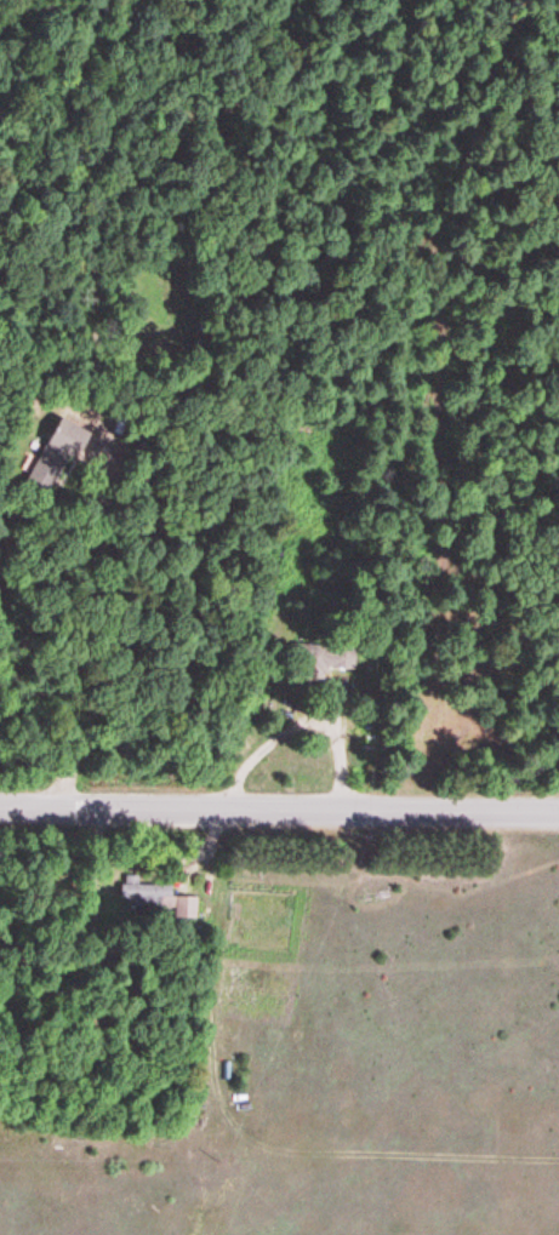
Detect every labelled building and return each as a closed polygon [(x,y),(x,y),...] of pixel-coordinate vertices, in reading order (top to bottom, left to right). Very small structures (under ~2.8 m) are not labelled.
[(172,889),(154,889),(154,909),(173,909),(173,920),(197,920),(197,898),(172,898),(172,889)]
